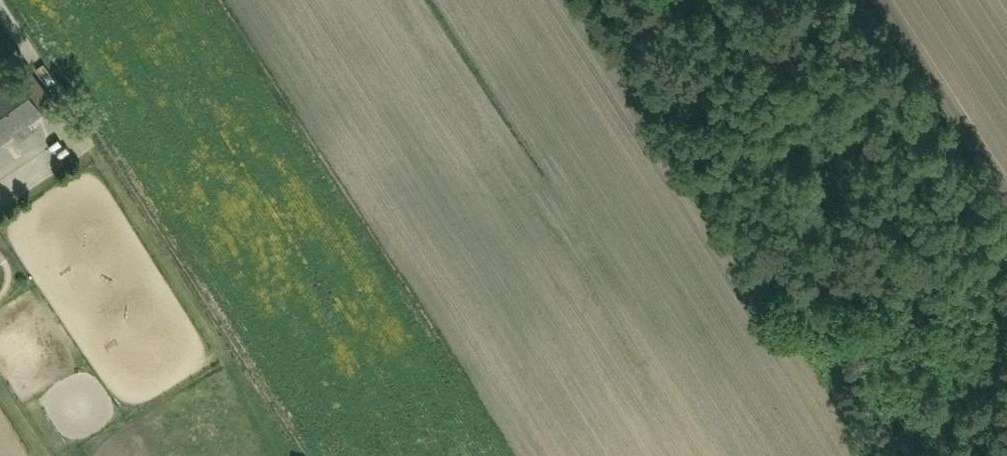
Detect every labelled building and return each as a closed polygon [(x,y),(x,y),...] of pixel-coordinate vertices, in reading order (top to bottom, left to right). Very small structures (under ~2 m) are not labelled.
[(43,111),(16,75),(6,82),(0,74),(0,143),(43,111)]
